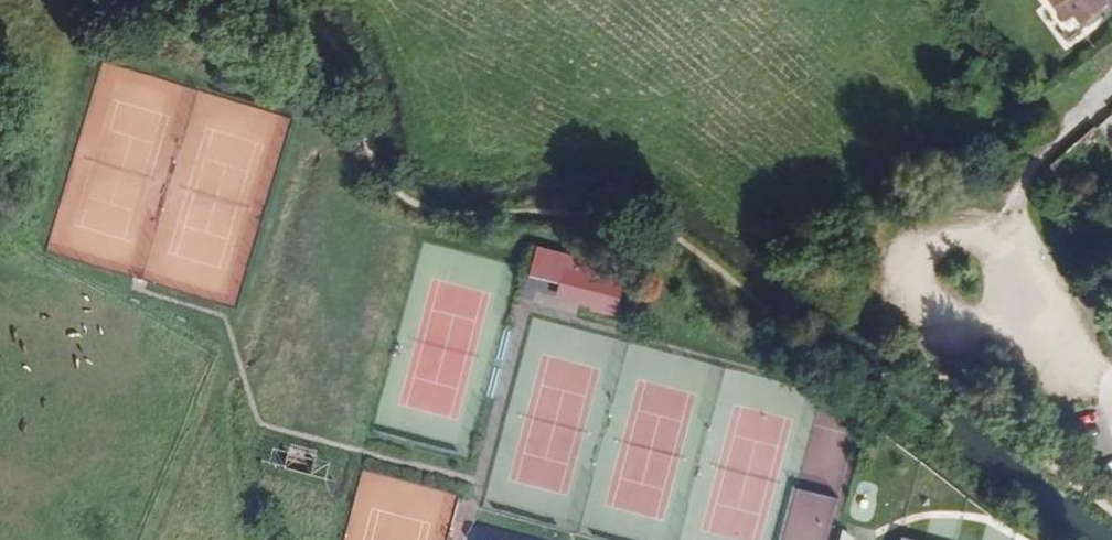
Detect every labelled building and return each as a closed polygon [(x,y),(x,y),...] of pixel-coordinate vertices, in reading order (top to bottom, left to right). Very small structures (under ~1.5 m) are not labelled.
[(1050,37),(1066,25),(1048,0),(1024,0),(1050,37)] [(1098,0),(1048,0),(1066,25),(1080,14),(1098,0)] [(1107,0),(1098,0),(1080,14),(1083,18),(1097,8),(1108,0),(1107,0)] [(1066,25),(1074,35),(1102,14),(1097,8),(1083,18),(1080,14),(1066,25)] [(1066,25),(1050,37),(1058,47),(1074,35),(1066,25)] [(595,299),(593,305),(592,309),(615,315),(623,283),(568,268),(563,290),(595,299)] [(560,297),(593,305),(595,299),(563,290),(560,297)] [(851,533),(838,530),(835,539),(850,539),(851,533)]
